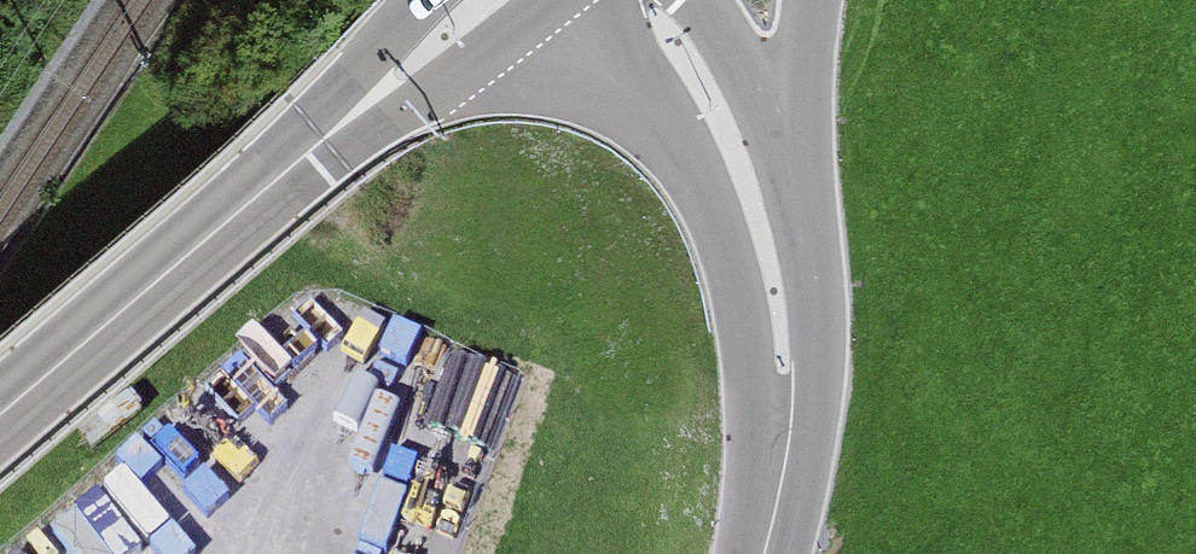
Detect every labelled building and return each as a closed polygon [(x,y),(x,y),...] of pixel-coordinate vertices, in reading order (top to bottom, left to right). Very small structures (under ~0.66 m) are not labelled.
[(320,367),(355,306),(309,280),(274,341),(320,367)]
